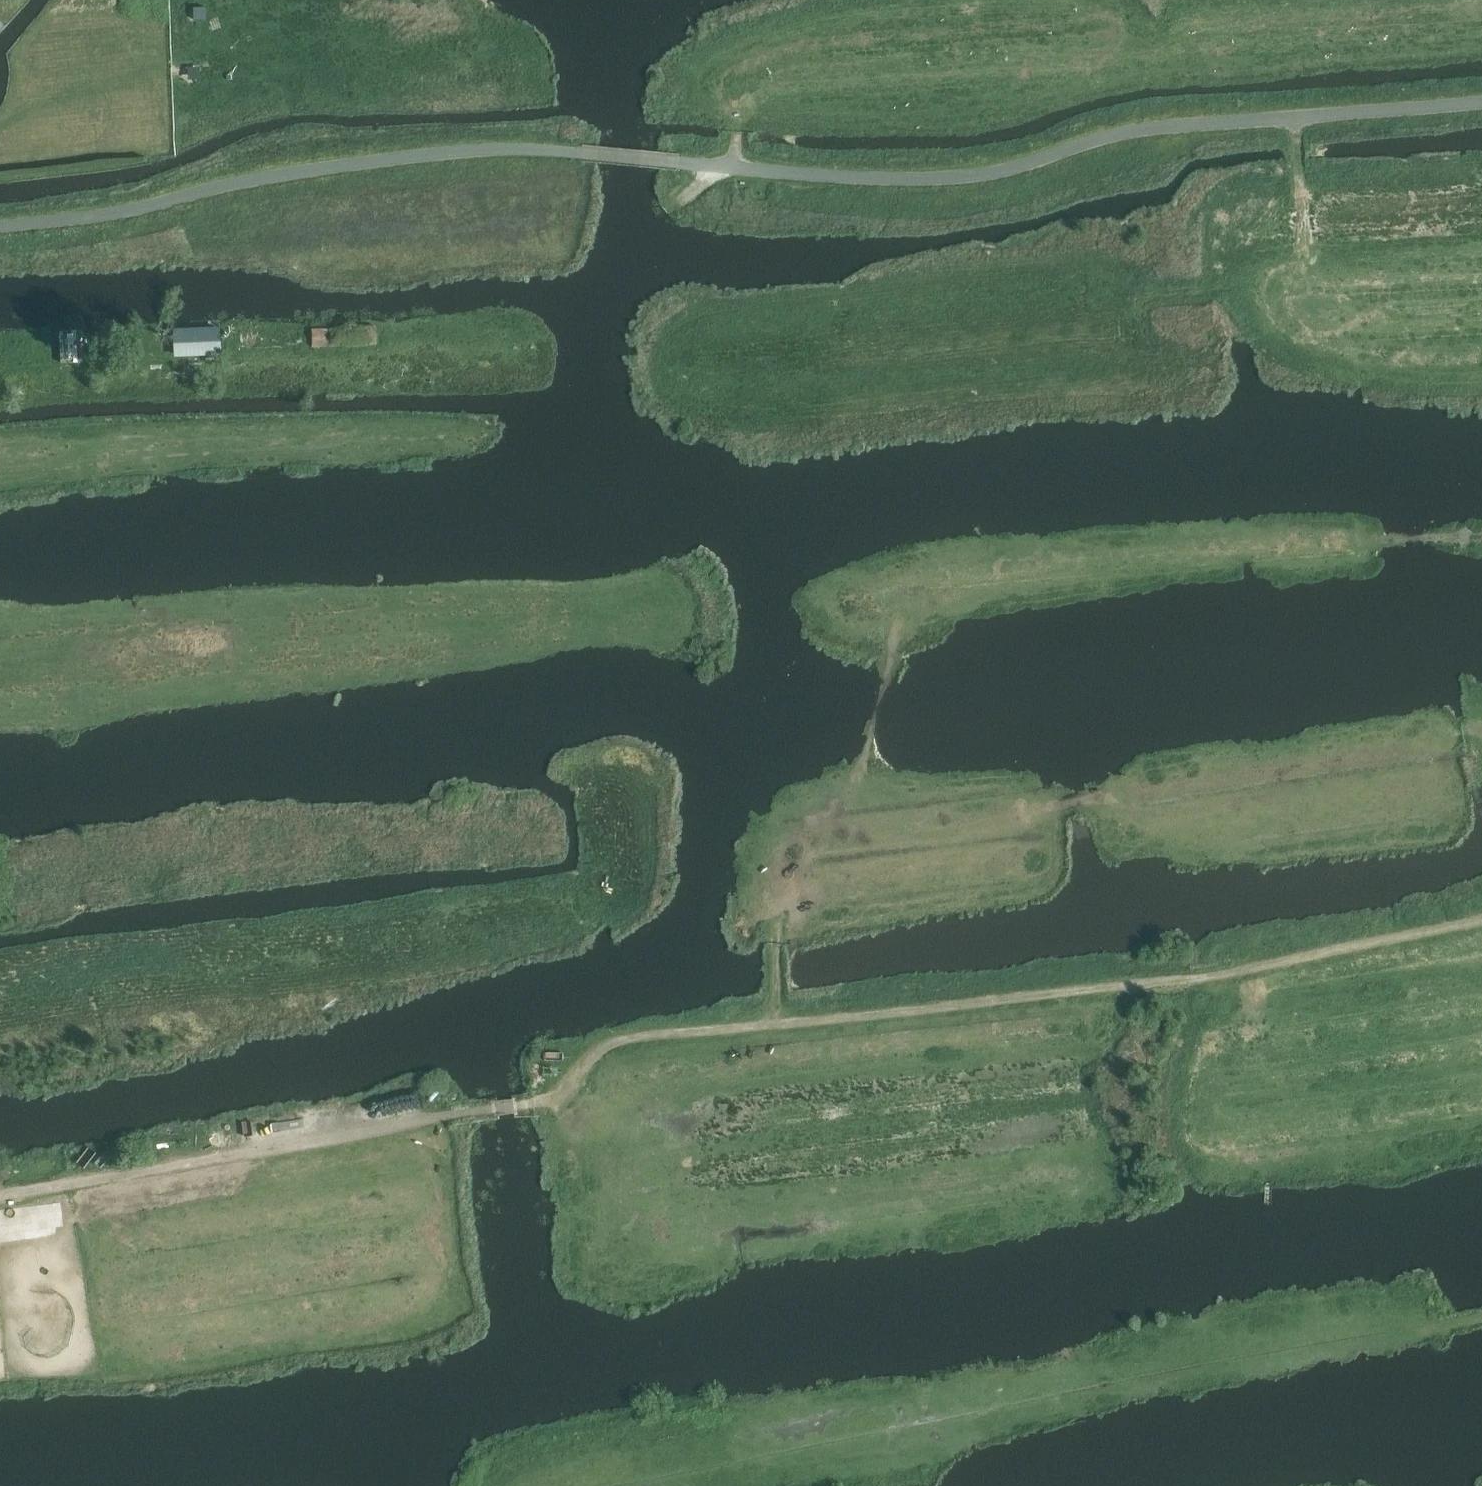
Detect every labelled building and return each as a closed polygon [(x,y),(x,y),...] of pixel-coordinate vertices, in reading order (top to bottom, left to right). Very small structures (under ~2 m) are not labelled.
[(314,347),(377,345),(376,325),(313,327),(314,347)] [(62,363),(79,363),(78,330),(61,331),(62,363)] [(179,351),(219,350),(219,331),(178,332),(179,351)]
